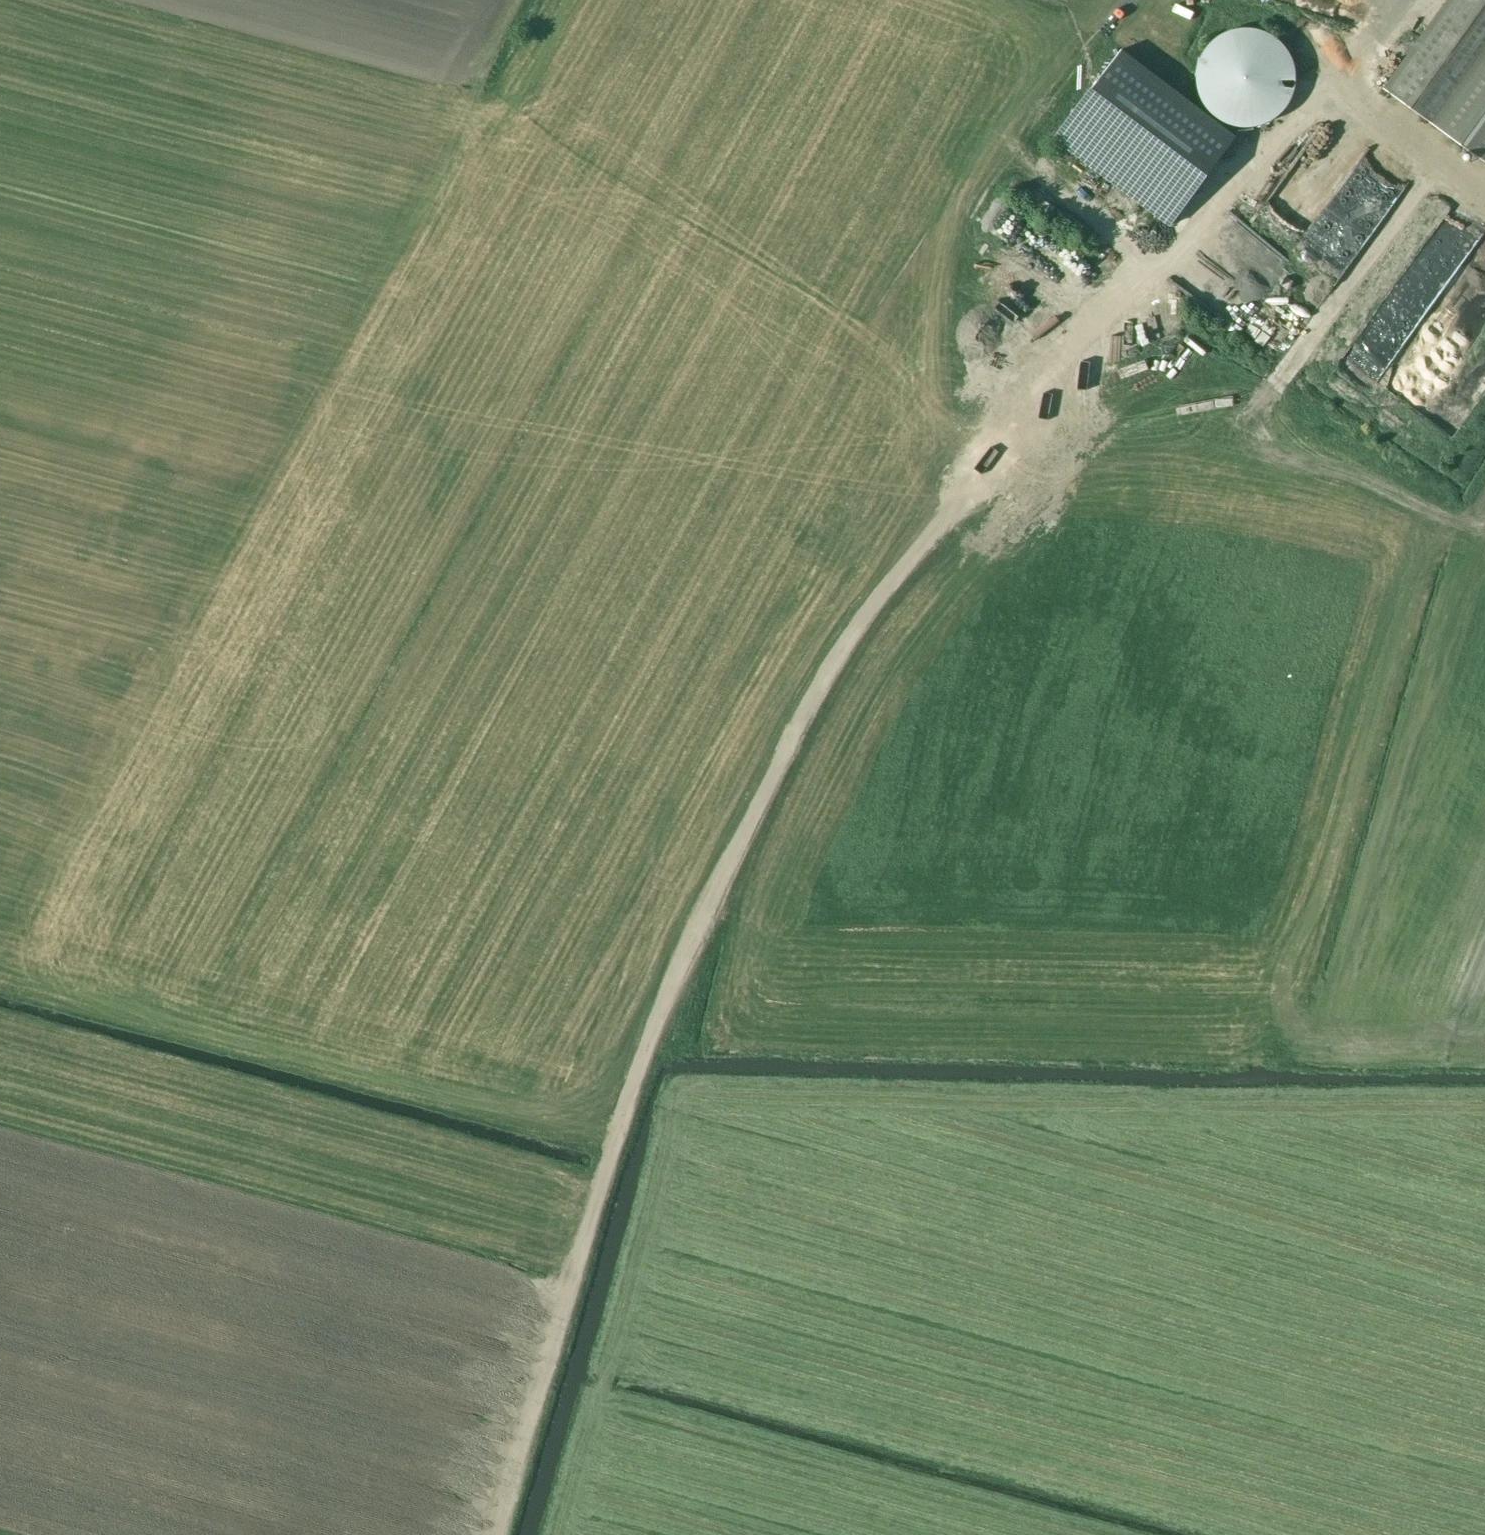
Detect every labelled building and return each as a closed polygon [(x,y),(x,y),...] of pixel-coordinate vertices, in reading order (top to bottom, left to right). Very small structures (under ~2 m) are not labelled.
[(1331,12),(1350,21),(1360,0),(1336,0),(1331,12)] [(1484,162),(1484,0),(1447,0),(1383,89),(1484,162)] [(1213,44),(1210,48),(1207,52),(1205,55),(1204,59),(1203,60),(1202,63),(1202,65),(1201,68),(1201,72),(1200,74),(1200,77),(1200,81),(1201,82),(1201,86),(1202,89),(1202,91),(1203,94),(1204,96),(1206,100),(1209,105),(1211,108),(1213,110),(1215,113),(1218,115),(1222,118),(1226,121),(1231,123),(1236,125),(1241,126),(1246,127),(1250,127),(1253,127),(1258,126),(1262,125),(1265,125),(1270,123),(1274,120),(1277,118),(1280,116),(1284,113),(1288,109),(1289,108),(1291,105),(1292,104),(1294,101),(1294,99),(1296,96),(1297,93),(1298,89),(1298,88),(1299,84),(1299,81),(1299,77),(1299,76),(1299,72),(1299,69),(1298,67),(1298,65),(1297,62),(1296,59),(1294,56),(1292,51),(1289,47),(1288,46),(1286,43),(1282,39),(1279,37),(1276,35),(1272,33),(1269,31),(1265,30),(1260,29),(1257,28),(1253,28),(1248,28),(1245,28),(1240,29),(1236,30),(1231,31),(1228,33),(1224,35),(1222,36),(1218,39),(1216,41),(1213,44)] [(1119,48),(1061,125),(1176,212),(1234,135),(1119,48)] [(1073,144),(1039,157),(1045,172),(1079,158),(1073,144)] [(1127,217),(1147,242),(1168,226),(1147,201),(1127,217)] [(1208,265),(1203,275),(1229,287),(1234,277),(1208,265)] [(1392,349),(1406,322),(1380,308),(1365,336),(1392,349)] [(1270,346),(1276,336),(1255,324),(1260,316),(1249,310),(1238,328),(1270,346)] [(1341,358),(1370,375),(1384,351),(1354,335),(1341,358)]
